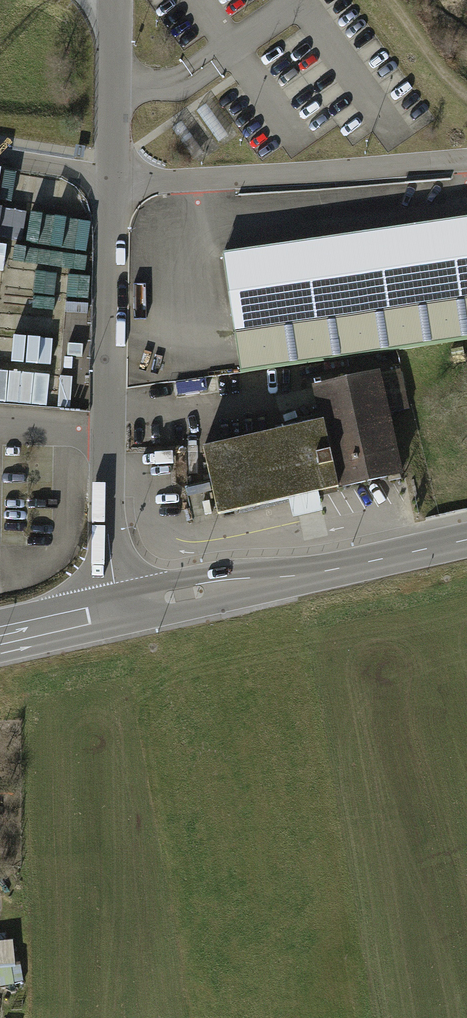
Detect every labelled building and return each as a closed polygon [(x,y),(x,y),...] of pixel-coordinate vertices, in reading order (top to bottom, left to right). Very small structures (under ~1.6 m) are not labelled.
[(58,215),(62,184),(0,177),(0,208),(58,215)] [(223,254),(241,372),(466,339),(466,218),(223,254)] [(1,363),(33,363),(33,341),(1,341),(1,363)] [(24,402),(25,368),(0,368),(0,402),(24,402)] [(31,404),(71,409),(75,376),(36,371),(31,404)] [(323,421),(203,448),(211,483),(185,488),(192,520),(218,514),(400,473),(377,373),(316,386),(323,421)] [(0,926),(0,939),(22,939),(22,927),(0,926)] [(15,970),(13,942),(0,943),(0,971),(15,970)]
